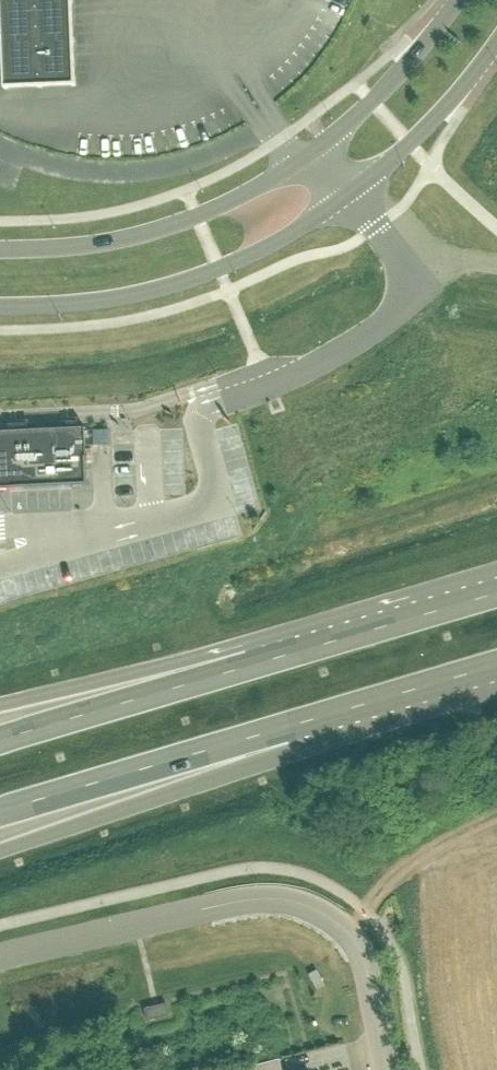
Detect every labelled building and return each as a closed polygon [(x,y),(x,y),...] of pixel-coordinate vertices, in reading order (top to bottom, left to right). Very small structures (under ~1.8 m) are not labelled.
[(5,90),(77,87),(73,0),(1,0),(5,90)] [(104,157),(80,163),(83,172),(107,167),(104,157)] [(88,485),(85,430),(85,428),(78,428),(78,422),(68,422),(69,429),(28,431),(28,424),(10,425),(10,431),(0,432),(0,489),(88,485)] [(148,1022),(170,1016),(167,1004),(145,1010),(148,1022)] [(254,1066),(255,1069),(283,1069),(281,1059),(254,1066)]
